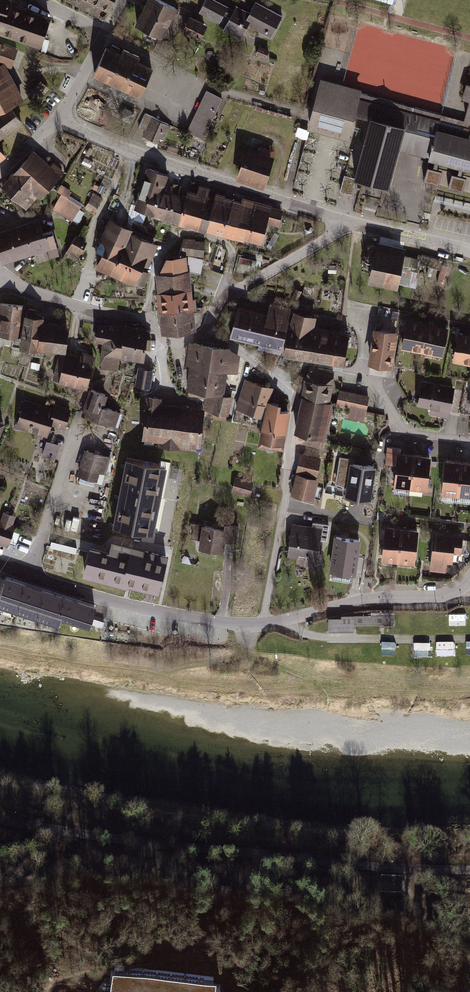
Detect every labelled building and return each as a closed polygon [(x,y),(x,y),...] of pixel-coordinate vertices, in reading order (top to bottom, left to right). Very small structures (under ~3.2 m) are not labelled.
[(39,45),(49,19),(29,12),(29,10),(9,3),(10,0),(9,0),(0,0),(0,31),(39,45)] [(102,6),(91,0),(68,0),(98,15),(102,6)] [(102,6),(109,9),(113,0),(91,0),(102,6)] [(137,24),(161,36),(163,36),(165,32),(163,31),(171,15),(175,17),(179,10),(175,8),(160,0),(149,0),(146,6),(144,5),(142,9),(144,10),(137,24)] [(199,12),(219,22),(223,14),(226,9),(209,0),(205,0),(199,12)] [(282,16),(255,2),(249,13),(247,12),(240,14),(238,13),(234,14),(235,15),(230,17),(230,18),(224,28),(238,35),(245,23),(271,37),(282,16)] [(240,14),(247,12),(236,6),(234,10),(227,7),(226,9),(223,14),(230,18),(230,17),(235,15),(234,14),(238,13),(240,14)] [(188,32),(198,37),(204,25),(194,20),(188,32)] [(11,65),(16,51),(0,45),(0,61),(11,65)] [(106,48),(94,73),(140,94),(151,69),(136,62),(139,56),(123,49),(121,55),(106,48)] [(3,65),(0,66),(0,110),(21,99),(3,65)] [(438,131),(438,130),(437,129),(440,127),(439,124),(439,122),(365,102),(367,94),(359,92),(359,91),(321,81),(309,125),(347,135),(353,113),(372,118),(356,178),(388,186),(398,147),(411,150),(413,144),(415,145),(415,147),(421,148),(421,146),(432,149),(429,158),(430,158),(435,159),(433,167),(427,166),(423,180),(438,183),(442,170),(436,168),(438,160),(459,166),(457,174),(452,172),(448,186),(463,190),(466,176),(461,175),(463,166),(469,168),(469,139),(438,131)] [(29,95),(36,101),(48,89),(42,82),(29,95)] [(367,94),(365,102),(439,122),(439,124),(440,127),(437,129),(438,130),(438,131),(469,139),(469,122),(367,94)] [(207,95),(189,131),(203,138),(220,102),(207,95)] [(21,121),(11,108),(0,116),(0,137),(21,121)] [(134,113),(125,108),(120,118),(130,122),(134,113)] [(169,126),(157,120),(149,138),(156,141),(158,136),(163,139),(169,126)] [(271,159),(247,151),(239,175),(263,183),(271,159)] [(25,206),(37,192),(40,195),(55,178),(61,170),(53,163),(46,171),(30,156),(8,180),(5,178),(0,183),(0,184),(25,206)] [(148,168),(135,207),(154,214),(161,192),(165,193),(167,185),(163,184),(167,175),(148,168)] [(344,175),(340,191),(351,194),(356,178),(344,175)] [(154,214),(163,217),(166,205),(168,202),(171,195),(176,196),(179,185),(172,183),(171,186),(167,185),(165,193),(161,192),(154,214)] [(197,226),(206,198),(208,190),(199,188),(197,195),(187,193),(186,196),(179,221),(197,226)] [(101,198),(93,193),(88,202),(85,207),(94,213),(101,198)] [(61,194),(53,206),(72,218),(80,206),(61,194)] [(114,209),(120,196),(114,194),(108,207),(114,209)] [(179,221),(186,196),(182,195),(182,197),(176,196),(171,195),(168,202),(166,205),(163,217),(178,221),(179,221)] [(214,201),(207,226),(224,230),(231,205),(222,203),(224,197),(216,195),(214,201)] [(469,210),(469,203),(435,195),(434,201),(469,210)] [(214,201),(206,198),(197,226),(207,229),(207,226),(214,201)] [(233,200),(231,205),(224,230),(237,233),(240,220),(248,223),(254,202),(243,199),(241,203),(240,208),(232,207),(234,201),(234,199),(233,199),(233,200)] [(270,207),(254,202),(248,223),(245,236),(244,238),(252,240),(253,237),(260,239),(259,242),(261,242),(266,222),(270,207)] [(282,210),(270,207),(266,222),(278,226),(282,210)] [(108,242),(97,266),(113,273),(114,273),(123,252),(129,254),(138,236),(130,232),(132,229),(111,219),(103,236),(101,235),(99,238),(102,239),(102,240),(108,242)] [(245,236),(248,223),(240,220),(237,233),(245,236)] [(27,225),(34,250),(45,247),(56,244),(52,230),(41,234),(38,222),(27,225)] [(0,233),(0,255),(2,260),(34,250),(27,225),(16,229),(16,228),(0,233)] [(123,252),(114,273),(134,282),(135,282),(142,285),(146,274),(143,272),(144,270),(141,268),(152,242),(138,236),(129,254),(123,252)] [(79,251),(84,242),(75,237),(70,246),(79,251)] [(181,253),(203,256),(205,243),(183,240),(181,253)] [(56,244),(45,247),(48,257),(58,254),(56,244)] [(378,244),(377,249),(402,254),(403,250),(378,244)] [(45,247),(34,250),(37,260),(48,257),(45,247)] [(377,249),(371,279),(395,284),(402,254),(377,249)] [(188,263),(201,266),(202,259),(188,255),(188,263)] [(160,273),(186,271),(185,257),(168,259),(160,273)] [(201,266),(188,263),(188,271),(199,273),(201,266)] [(159,283),(161,310),(191,308),(189,288),(188,288),(186,271),(160,273),(158,273),(157,280),(159,283)] [(1,337),(20,338),(20,336),(18,335),(20,314),(23,314),(23,305),(0,303),(0,306),(0,316),(3,316),(1,337)] [(237,309),(231,334),(281,346),(288,321),(287,321),(290,309),(271,305),(269,311),(267,310),(266,316),(256,313),(258,307),(246,304),(246,305),(239,303),(238,309),(237,309)] [(380,306),(378,314),(396,318),(397,309),(380,306)] [(191,308),(161,310),(164,330),(167,332),(193,329),(200,324),(202,315),(202,307),(191,308)] [(267,310),(258,307),(256,313),(266,316),(267,310)] [(36,310),(27,309),(21,345),(37,347),(40,326),(41,322),(42,316),(36,315),(36,310)] [(289,326),(284,353),(306,356),(311,329),(314,317),(295,312),(290,326),(289,326)] [(394,325),(396,318),(378,314),(377,322),(394,325)] [(64,349),(67,329),(57,327),(58,320),(49,319),(48,323),(48,327),(40,326),(37,347),(44,348),(44,346),(64,349)] [(427,325),(407,321),(402,344),(422,348),(427,325)] [(393,333),(394,325),(377,322),(376,330),(393,333)] [(446,329),(427,325),(422,348),(442,352),(446,329)] [(118,355),(121,355),(124,331),(116,330),(116,327),(104,326),(104,327),(101,327),(101,328),(98,328),(96,340),(104,341),(102,361),(117,363),(118,355)] [(124,331),(121,355),(143,358),(145,347),(149,348),(150,338),(146,338),(147,331),(130,327),(129,331),(124,331)] [(311,329),(306,356),(327,360),(331,331),(320,329),(319,331),(311,329)] [(393,333),(376,330),(371,360),(389,363),(393,337),(393,333)] [(331,331),(327,360),(344,362),(348,334),(331,331)] [(458,334),(453,357),(469,360),(469,337),(458,334)] [(195,354),(189,393),(199,396),(200,388),(205,389),(222,391),(225,370),(235,372),(237,356),(228,349),(196,344),(196,345),(190,345),(189,353),(195,354)] [(60,354),(54,377),(61,379),(61,380),(73,383),(73,382),(86,385),(93,356),(81,353),(80,358),(60,354)] [(305,389),(303,398),(325,402),(327,403),(331,385),(333,371),(318,368),(310,367),(306,379),(308,380),(305,389)] [(150,371),(140,369),(138,382),(148,384),(150,371)] [(269,387),(246,380),(237,408),(259,415),(262,405),(263,405),(269,387)] [(453,389),(423,383),(419,404),(448,410),(453,389)] [(205,389),(200,388),(199,396),(206,398),(204,407),(213,409),(211,416),(225,419),(230,396),(217,394),(217,395),(206,394),(205,389)] [(105,394),(91,389),(83,415),(113,425),(118,411),(101,405),(105,394)] [(368,396),(340,390),(337,404),(351,407),(365,410),(368,396)] [(148,406),(144,436),(167,438),(178,440),(182,409),(157,406),(158,398),(148,397),(148,398),(147,405),(148,406)] [(303,398),(296,430),(318,435),(325,402),(303,398)] [(24,401),(17,425),(39,432),(40,429),(48,431),(52,417),(58,418),(56,422),(65,425),(69,410),(55,406),(54,410),(24,401)] [(263,429),(262,440),(281,443),(287,411),(277,409),(278,404),(269,402),(263,429)] [(365,410),(351,407),(349,416),(363,419),(365,410)] [(203,411),(182,409),(178,440),(188,441),(199,442),(199,443),(200,443),(203,411)] [(58,445),(49,442),(44,457),(51,459),(52,455),(54,456),(58,445)] [(411,484),(414,456),(400,454),(401,448),(388,447),(386,462),(397,464),(395,482),(411,484)] [(87,450),(79,475),(95,479),(94,483),(101,485),(105,472),(98,470),(102,455),(87,450)] [(110,457),(102,455),(98,470),(105,472),(110,457)] [(297,474),(293,493),(312,498),(316,479),(315,478),(316,474),(320,461),(302,456),(299,470),(298,474),(297,474)] [(354,459),(341,456),(335,492),(348,494),(348,490),(369,493),(373,466),(354,462),(354,459)] [(414,456),(411,484),(410,493),(418,494),(424,491),(424,485),(426,486),(430,458),(414,456)] [(160,464),(128,458),(115,526),(146,533),(160,464)] [(458,491),(461,463),(446,462),(443,490),(458,491)] [(458,491),(469,493),(469,464),(461,463),(458,491)] [(252,483),(235,478),(232,489),(249,494),(252,483)] [(394,491),(410,493),(411,484),(395,482),(394,491)] [(457,501),(458,491),(443,490),(442,499),(457,501)] [(457,501),(469,502),(469,493),(458,491),(457,501)] [(5,528),(6,523),(9,514),(4,512),(1,521),(0,525),(0,541),(5,528)] [(398,557),(401,529),(388,528),(389,521),(383,521),(382,535),(385,535),(383,555),(398,557)] [(311,534),(291,531),(288,553),(299,555),(299,550),(306,551),(305,563),(316,565),(320,539),(326,540),(329,525),(313,523),(311,534)] [(223,539),(234,541),(237,526),(226,524),(225,529),(194,524),(193,528),(203,530),(200,546),(221,550),(223,539)] [(12,530),(5,528),(0,541),(0,542),(8,544),(12,530)] [(417,531),(401,529),(398,557),(414,559),(417,531)] [(434,533),(432,558),(446,560),(452,560),(452,559),(453,550),(459,551),(460,551),(462,536),(434,533)] [(359,539),(336,536),(331,570),(333,570),(332,578),(351,581),(352,573),(354,573),(359,539)] [(75,553),(77,547),(51,541),(50,546),(75,553)] [(166,556),(145,550),(143,553),(111,545),(109,553),(91,548),(85,571),(157,590),(166,556)] [(446,560),(432,558),(431,568),(445,569),(446,560)] [(5,579),(0,596),(0,604),(18,610),(26,585),(5,579)] [(45,592),(26,585),(18,610),(39,616),(40,613),(39,613),(45,592)] [(65,598),(45,592),(39,613),(40,613),(60,620),(61,615),(60,615),(65,598)] [(95,608),(65,598),(60,615),(61,615),(89,624),(95,608)] [(466,624),(466,610),(450,611),(450,624),(466,624)] [(353,616),(353,623),(393,623),(393,616),(371,616),(371,613),(368,613),(368,616),(353,616)] [(353,623),(353,616),(342,616),(342,619),(342,630),(353,630),(353,623)] [(329,619),(329,630),(342,630),(342,619),(329,619)] [(415,642),(415,655),(433,655),(432,641),(415,642)] [(437,654),(455,654),(455,641),(437,641),(437,654)] [(115,964),(114,970),(111,970),(110,980),(113,980),(111,991),(211,991),(213,977),(115,964)]
